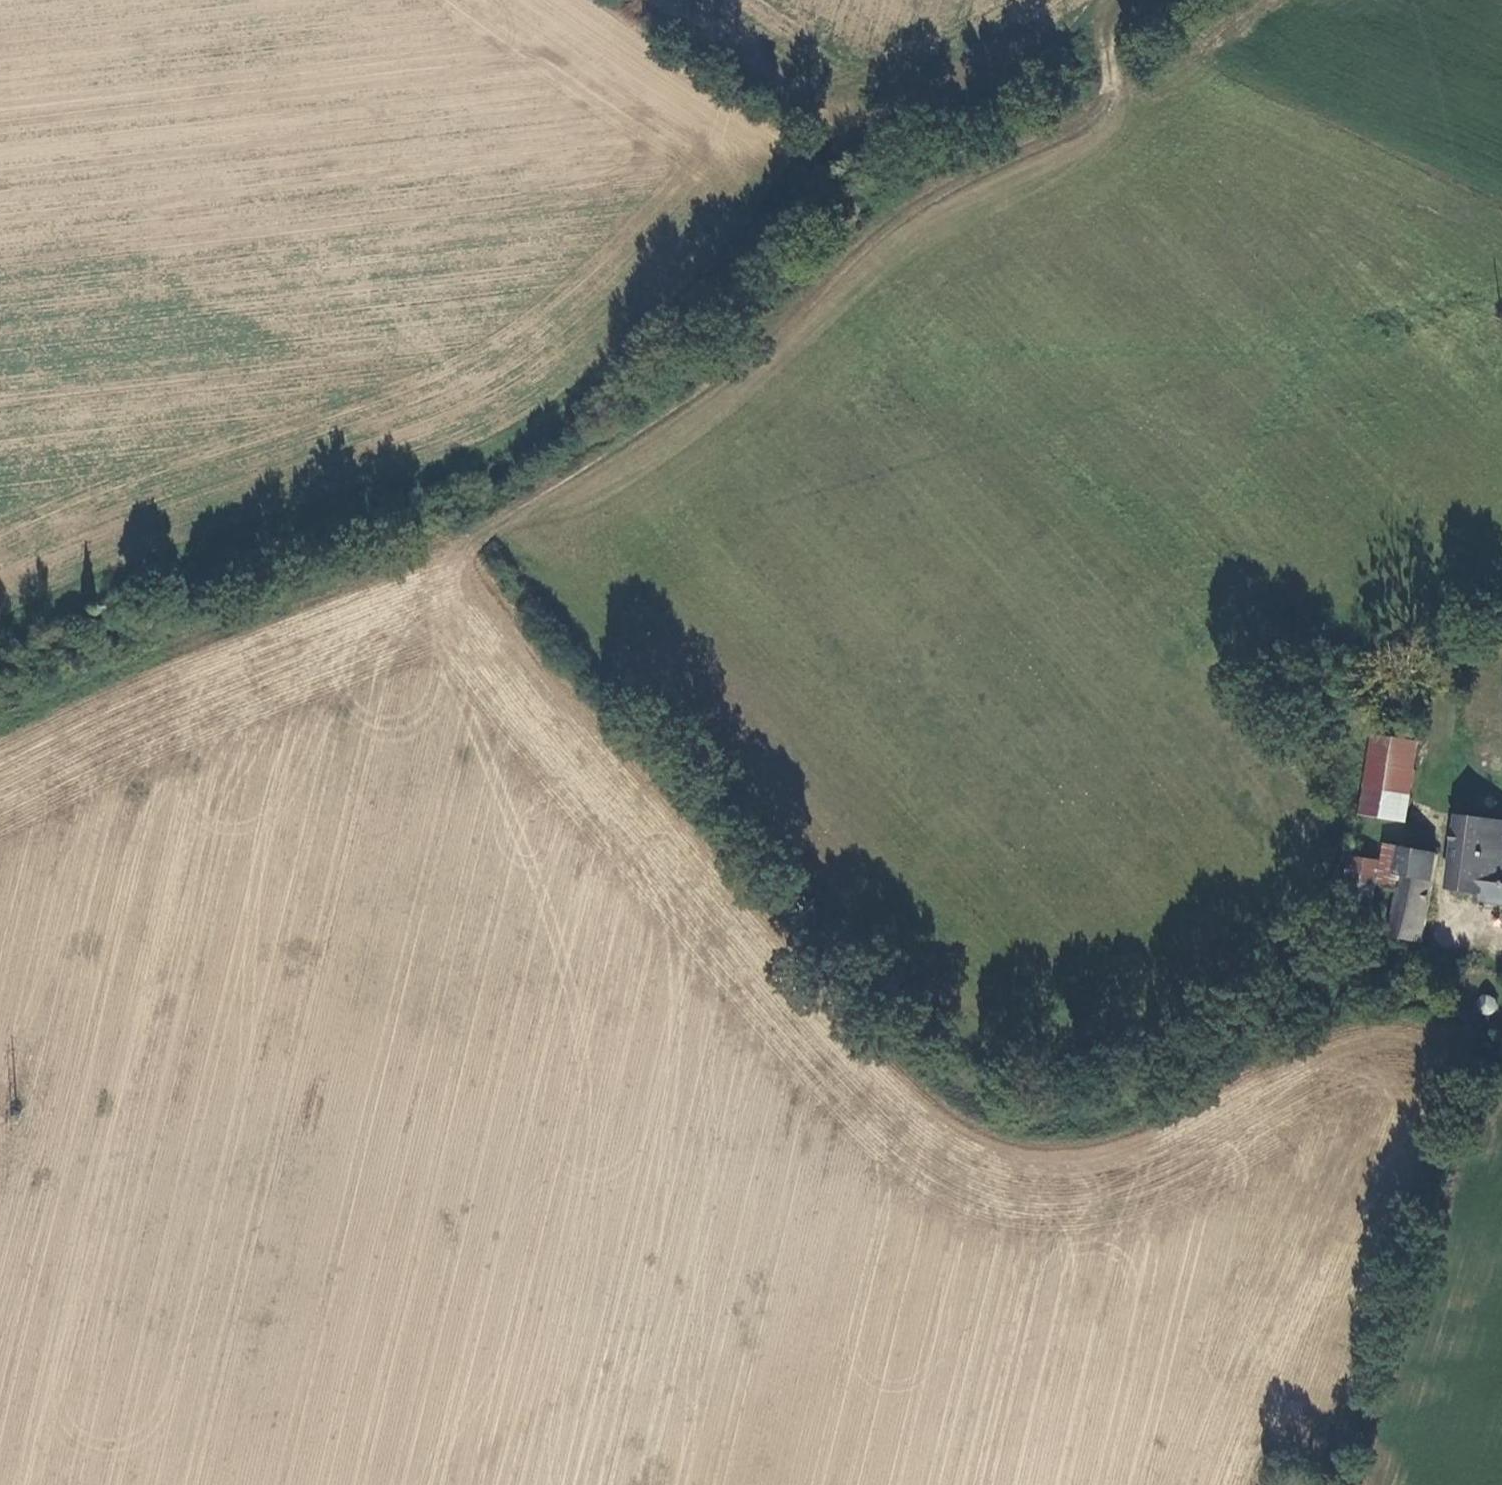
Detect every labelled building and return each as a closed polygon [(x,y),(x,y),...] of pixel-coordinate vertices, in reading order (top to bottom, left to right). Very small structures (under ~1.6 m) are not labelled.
[(1493,638),(1492,649),(1501,651),(1501,639),(1493,638)] [(1415,743),(1373,737),(1359,826),(1401,832),(1415,743)] [(1458,819),(1449,893),(1481,897),(1481,903),(1501,906),(1501,824),(1458,819)] [(1435,857),(1399,851),(1395,875),(1400,876),(1390,938),(1420,944),(1435,857)] [(1493,1001),(1487,999),(1481,1002),(1478,1007),(1479,1013),(1483,1018),(1489,1019),(1495,1017),(1498,1011),(1497,1005),(1493,1001)]
